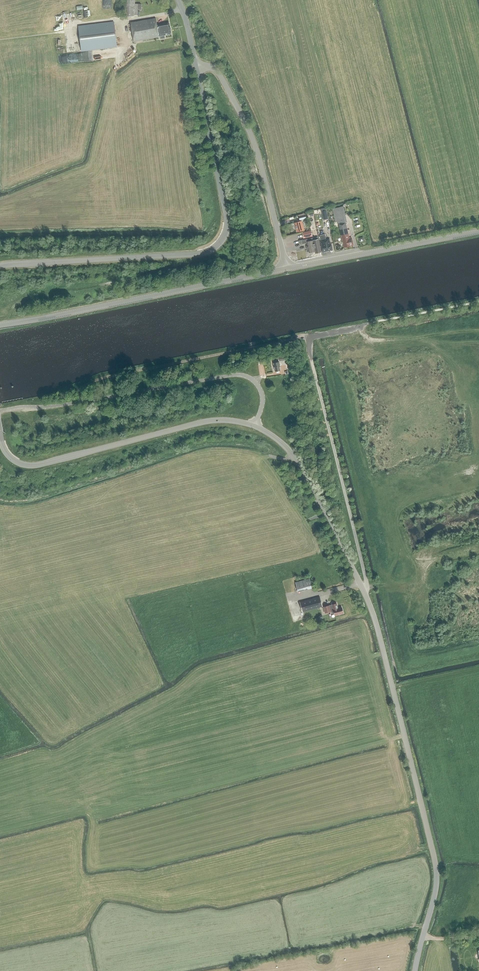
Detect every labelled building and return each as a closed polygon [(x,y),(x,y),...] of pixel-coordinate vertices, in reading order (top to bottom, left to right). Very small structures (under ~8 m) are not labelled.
[(135,4),(135,0),(124,0),(123,17),(134,16),(138,16),(138,4),(135,4)] [(160,36),(161,39),(165,38),(164,35),(171,34),(170,30),(171,30),(170,28),(169,23),(157,25),(156,19),(131,23),(134,41),(159,37),(159,36),(160,36)] [(117,47),(114,21),(78,26),(81,51),(117,47)] [(87,60),(86,52),(61,56),(62,64),(87,60)] [(338,224),(345,223),(347,222),(343,206),(332,209),(335,222),(338,222),(338,224)] [(296,232),(304,230),(302,221),(294,223),(296,232)] [(349,238),(345,223),(338,224),(342,241),(342,242),(342,244),(343,244),(344,248),(350,247),(350,246),(353,246),(352,238),(349,239),(349,238)] [(329,239),(325,239),(324,234),(319,235),(320,240),(318,241),(319,246),(320,246),(321,252),(332,250),(331,244),(330,244),(329,239)] [(307,249),(308,249),(309,253),(315,252),(315,254),(321,252),(320,246),(319,246),(318,241),(317,237),(299,241),(300,244),(307,243),(308,246),(306,247),(307,249)] [(312,588),(310,578),(295,582),(298,592),(312,588)] [(322,607),(319,596),(299,602),(302,612),(322,607)] [(325,613),(331,611),(331,613),(334,612),(335,616),(343,613),(341,607),(338,608),(337,604),(324,607),(325,613)]
